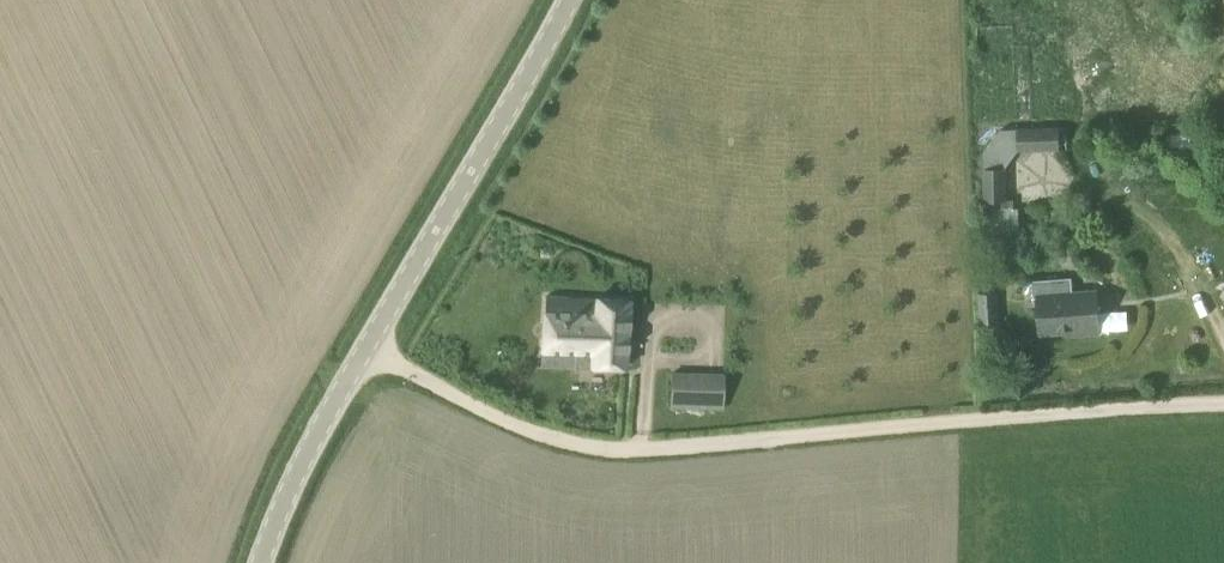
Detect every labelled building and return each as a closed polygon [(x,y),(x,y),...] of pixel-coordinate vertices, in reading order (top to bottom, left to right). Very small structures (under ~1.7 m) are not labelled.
[(1002,129),(981,155),(981,171),(983,201),(1006,200),(1004,170),(1018,150),(1018,145),(1018,128),(1002,129)] [(1018,128),(1018,145),(1066,145),(1066,128),(1059,128),(1032,128),(1018,128)] [(1033,280),(1034,298),(1038,298),(1041,332),(1067,330),(1068,335),(1100,333),(1097,292),(1070,293),(1066,290),(1065,277),(1033,280)] [(981,295),(982,321),(998,320),(996,294),(981,295)] [(542,365),(626,366),(627,299),(594,295),(594,297),(543,296),(542,365)] [(671,407),(725,408),(725,374),(672,373),(671,407)]
